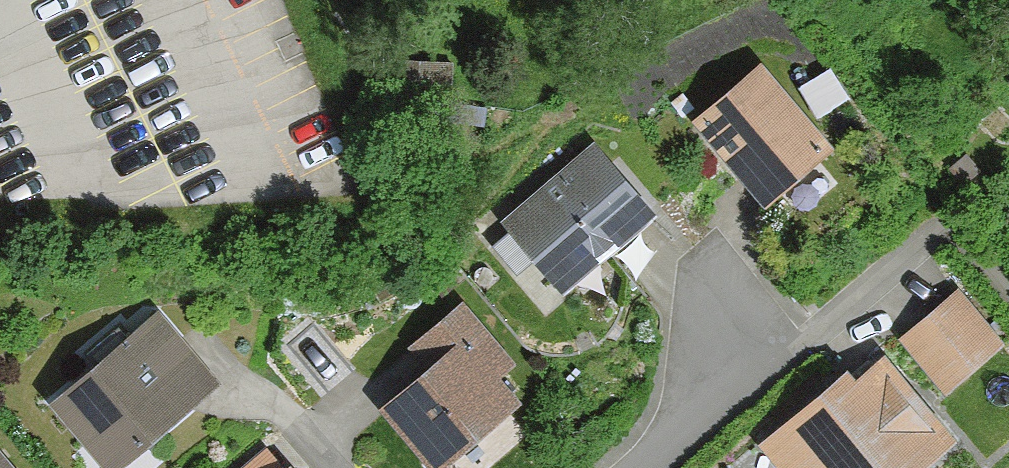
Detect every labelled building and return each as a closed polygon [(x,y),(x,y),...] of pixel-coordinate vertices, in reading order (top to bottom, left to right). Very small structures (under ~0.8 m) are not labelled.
[(450,60),(404,60),(404,77),(450,77),(450,60)] [(760,66),(690,120),(753,200),(823,146),(760,66)] [(595,142),(504,219),(561,286),(653,210),(595,142)] [(955,292),(899,336),(940,387),(996,344),(955,292)] [(492,309),(380,401),(434,466),(520,395),(498,368),(524,347),(492,309)] [(108,467),(185,404),(149,361),(178,337),(156,310),(50,397),(108,467)] [(876,358),(849,380),(840,368),(768,429),(801,467),(914,467),(946,440),(876,358)] [(0,447),(0,467),(17,467),(0,447)]
